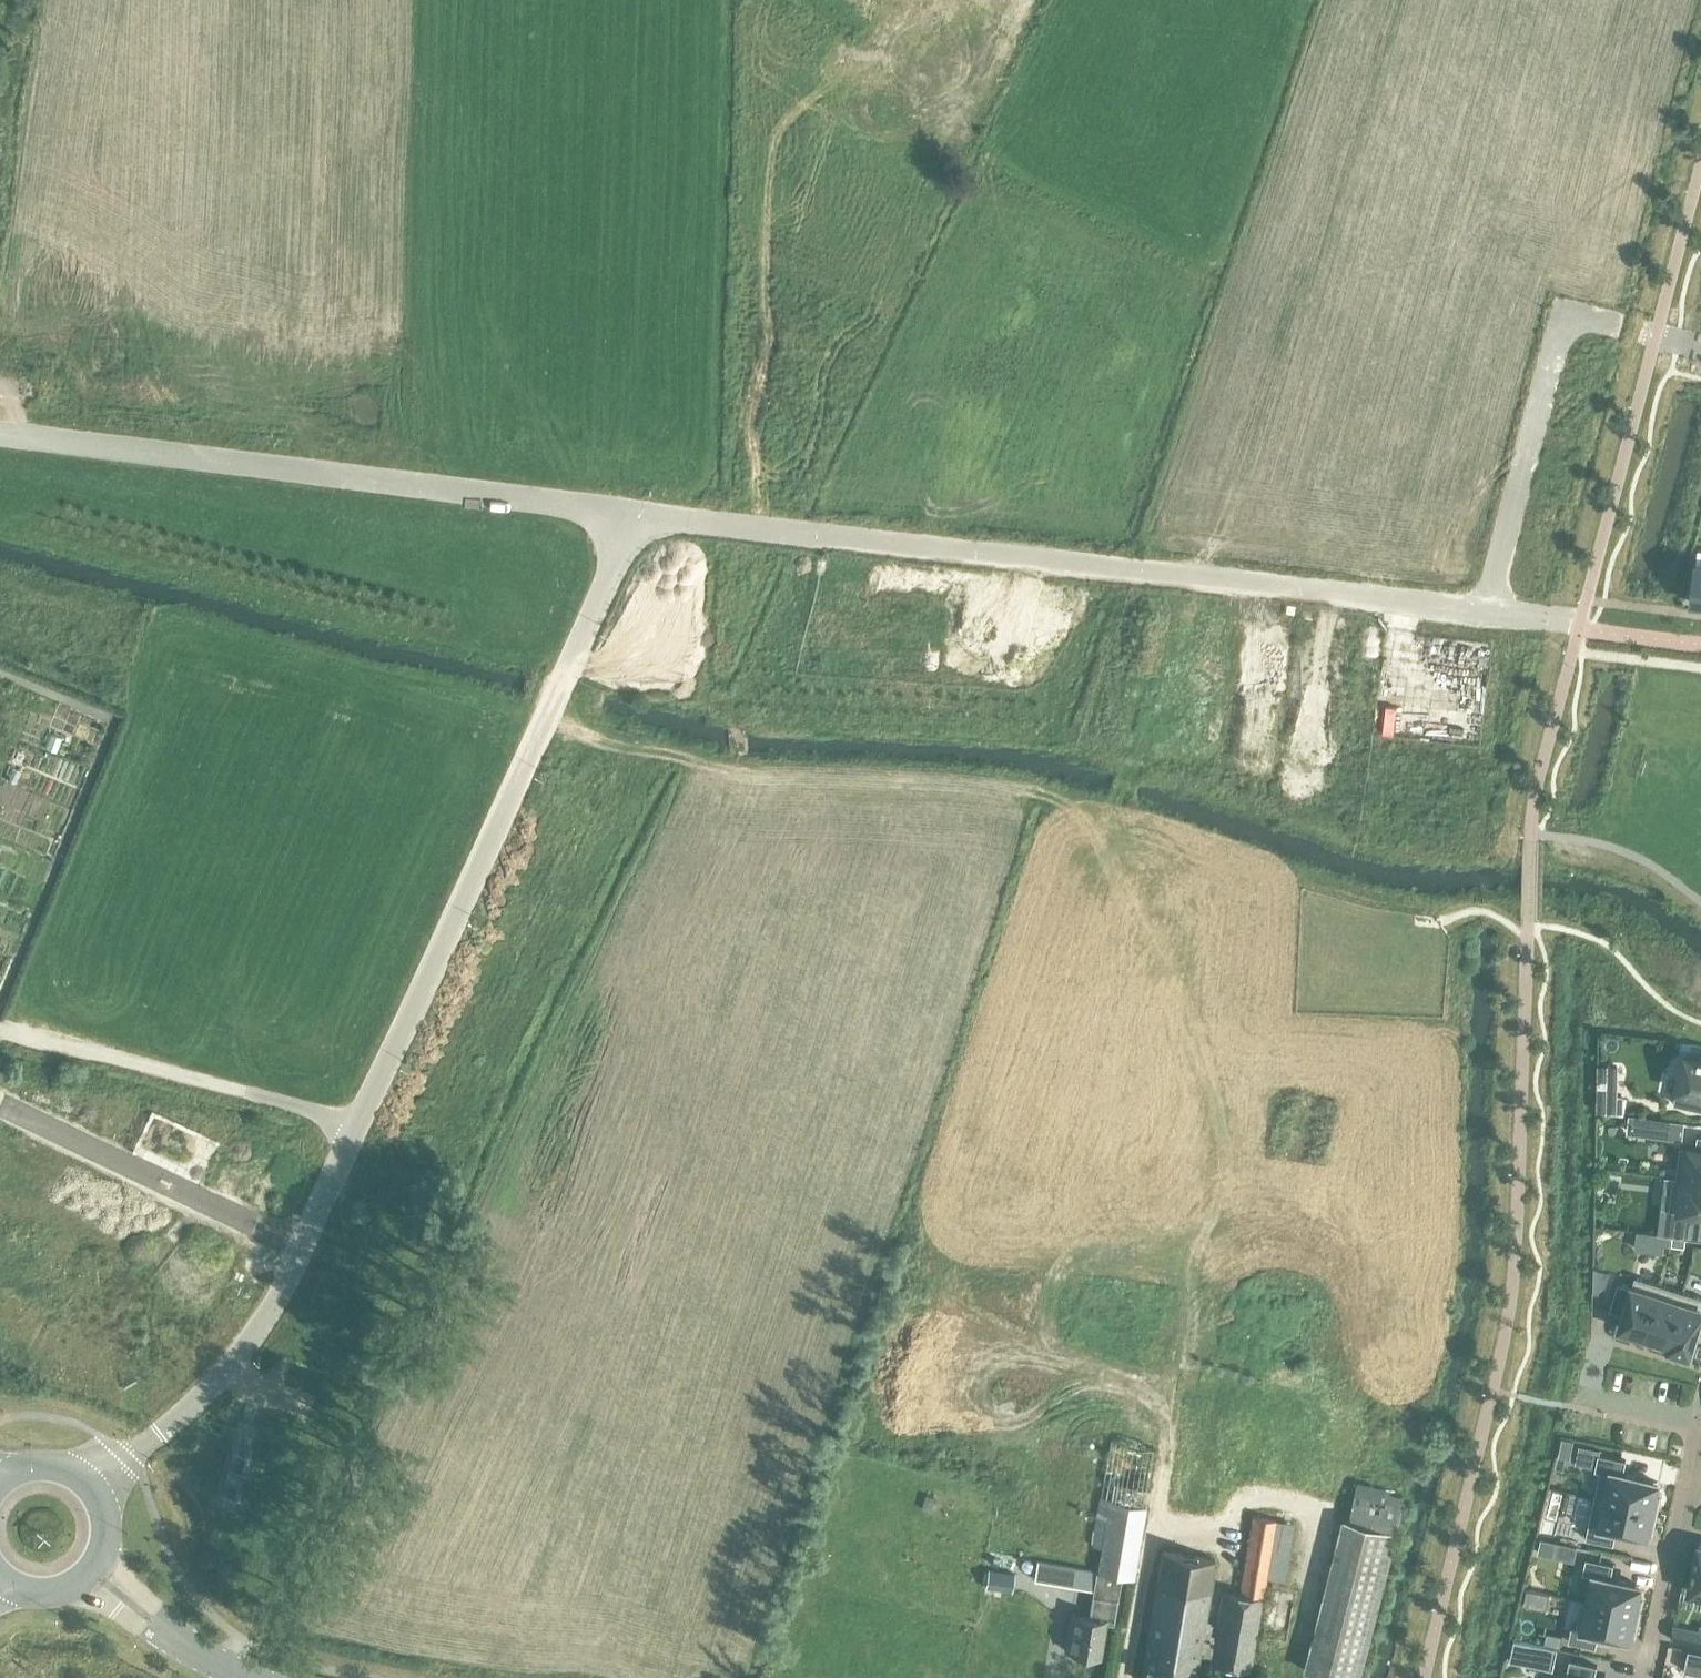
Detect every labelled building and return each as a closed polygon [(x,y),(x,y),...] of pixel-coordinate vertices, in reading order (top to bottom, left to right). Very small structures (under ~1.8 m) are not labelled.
[(1692,1107),(1700,1109),(1700,1067),(1695,1093),(1692,1107)] [(1630,1115),(1628,1131),(1670,1136),(1672,1120),(1630,1115)] [(1685,1179),(1700,1181),(1700,1130),(1691,1129),(1685,1179)] [(1678,1229),(1700,1232),(1700,1181),(1685,1179),(1680,1214),(1678,1229)] [(1637,1231),(1635,1248),(1663,1251),(1664,1244),(1670,1245),(1671,1235),(1657,1233),(1637,1231)] [(1673,1235),(1672,1245),(1685,1247),(1687,1237),(1673,1235)] [(1594,1267),(1593,1292),(1602,1295),(1610,1273),(1594,1267)] [(1618,1283),(1611,1309),(1624,1314),(1620,1327),(1644,1335),(1656,1294),(1632,1287),(1618,1283)] [(1656,1294),(1644,1335),(1664,1341),(1667,1342),(1679,1301),(1656,1294)] [(1663,1346),(1689,1354),(1700,1316),(1700,1308),(1679,1301),(1667,1342),(1664,1341),(1663,1346)] [(1562,1436),(1557,1453),(1572,1456),(1576,1439),(1562,1436)] [(1609,1456),(1606,1470),(1617,1473),(1611,1500),(1658,1510),(1663,1486),(1658,1485),(1658,1482),(1634,1476),(1637,1462),(1609,1456)] [(1406,1494),(1358,1482),(1347,1520),(1310,1670),(1341,1677),(1360,1677),(1406,1494)] [(1595,1525),(1592,1539),(1619,1545),(1622,1531),(1647,1536),(1647,1533),(1652,1534),(1658,1510),(1611,1500),(1605,1527),(1595,1525)] [(1076,1615),(1070,1651),(1099,1655),(1104,1621),(1113,1623),(1121,1576),(1135,1578),(1143,1521),(1100,1512),(1098,1511),(1092,1544),(1101,1545),(1098,1570),(1084,1567),(1081,1586),(1094,1589),(1090,1618),(1076,1615)] [(1223,1592),(1210,1666),(1250,1672),(1275,1520),(1251,1516),(1238,1594),(1223,1592)] [(1541,1538),(1538,1552),(1553,1555),(1556,1542),(1541,1538)] [(1691,1592),(1700,1594),(1700,1547),(1691,1592)] [(1215,1560),(1161,1551),(1141,1677),(1196,1677),(1215,1560)] [(1593,1559),(1589,1573),(1599,1576),(1593,1603),(1640,1613),(1645,1589),(1646,1586),(1616,1579),(1619,1565),(1593,1559)] [(1038,1560),(1035,1578),(1048,1580),(1051,1562),(1038,1560)] [(989,1568),(986,1587),(1011,1592),(1015,1573),(989,1568)] [(1578,1628),(1574,1642),(1602,1648),(1604,1633),(1629,1639),(1630,1636),(1635,1637),(1640,1613),(1593,1603),(1588,1630),(1578,1628)] [(1547,1633),(1545,1644),(1560,1648),(1562,1637),(1547,1633)] [(1515,1639),(1510,1660),(1553,1669),(1558,1648),(1515,1639)] [(1690,1665),(1700,1667),(1700,1652),(1693,1650),(1690,1665)] [(1577,1677),(1606,1677),(1608,1670),(1581,1664),(1577,1677)]
